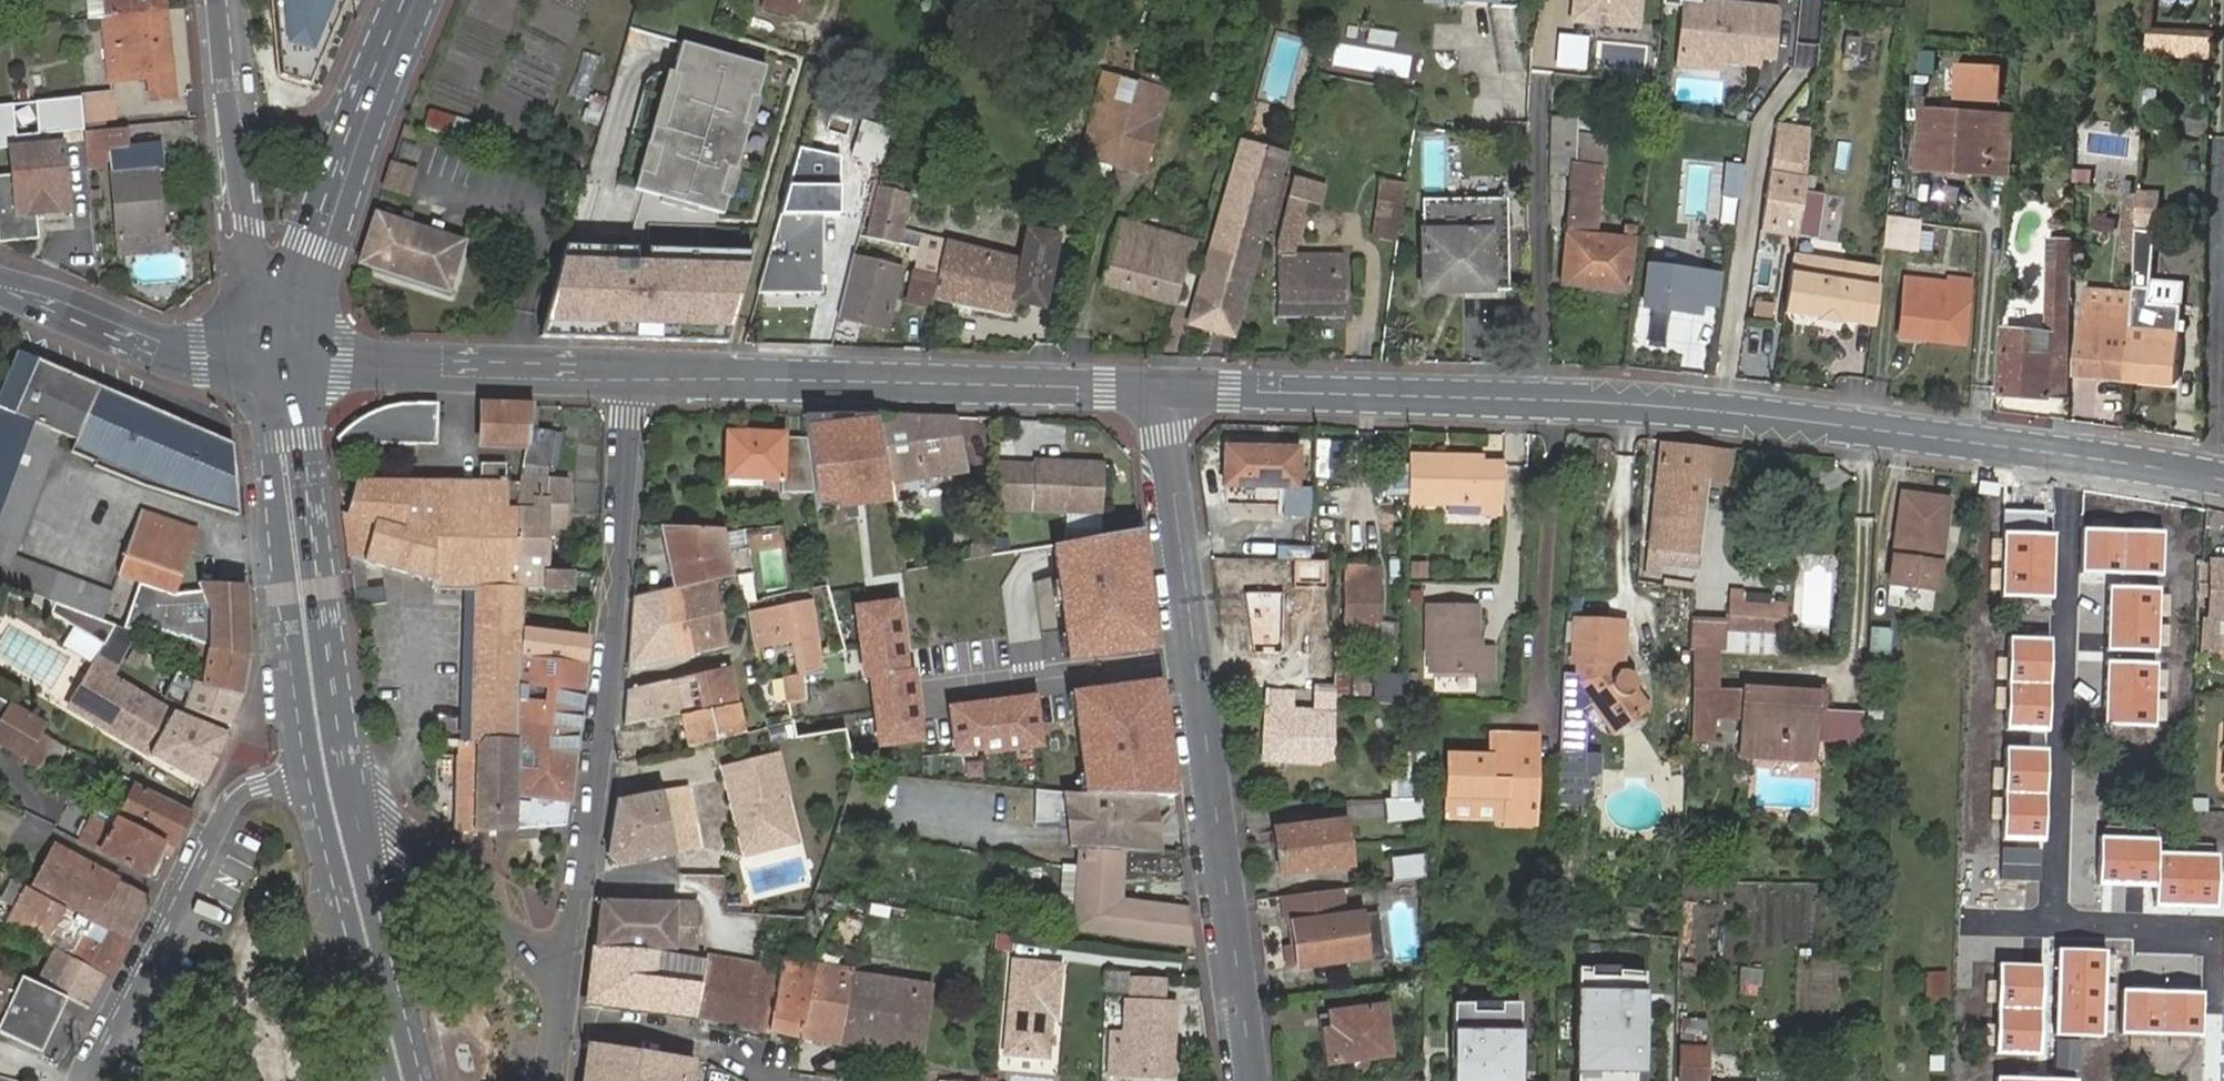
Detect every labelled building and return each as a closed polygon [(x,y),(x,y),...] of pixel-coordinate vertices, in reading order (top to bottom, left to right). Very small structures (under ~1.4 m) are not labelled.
[(103,20),(165,14),(164,0),(101,0),(103,20)] [(278,74),(304,81),(340,0),(271,0),(278,74)] [(762,5),(798,15),(802,0),(763,0),(762,5)] [(1423,6),(1441,7),(1442,0),(1468,2),(1468,0),(1492,2),(1492,8),(1514,9),(1515,0),(1423,0),(1423,6)] [(1572,24),(1610,27),(1610,22),(1639,24),(1641,0),(1574,0),(1572,24)] [(1772,60),(1776,13),(1774,10),(1718,4),(1713,9),(1684,6),(1678,61),(1704,64),(1708,60),(1756,66),(1758,58),(1772,60)] [(165,14),(103,20),(112,90),(148,85),(151,104),(175,101),(165,14)] [(2147,32),(2146,54),(2213,58),(2214,35),(2147,32)] [(1557,33),(1555,68),(1586,71),(1589,36),(1557,33)] [(736,169),(750,123),(744,122),(751,95),(758,97),(767,65),(682,40),(672,72),(678,73),(663,125),(652,122),(646,141),(659,144),(652,170),(639,166),(633,185),(661,193),(659,198),(695,209),(697,204),(723,212),(728,195),(720,192),(728,166),(736,169)] [(1919,71),(1936,73),(1938,52),(1922,50),(1919,71)] [(663,125),(678,73),(672,72),(668,70),(652,122),(663,125)] [(1632,81),(1646,83),(1646,73),(1633,73),(1632,81)] [(1099,99),(1130,108),(1136,86),(1105,77),(1099,99)] [(1130,108),(1114,167),(1146,176),(1168,96),(1136,86),(1130,108)] [(750,123),(758,97),(751,95),(744,122),(750,123)] [(113,98),(76,102),(78,123),(116,120),(113,98)] [(1114,167),(1130,108),(1099,99),(1083,157),(1114,167)] [(76,102),(49,105),(50,135),(70,133),(79,133),(78,123),(76,102)] [(429,108),(424,126),(471,140),(476,121),(429,108)] [(1747,121),(1748,111),(1738,110),(1737,120),(1747,121)] [(1992,176),(2011,179),(2016,122),(1929,110),(1922,166),(1961,171),(1962,160),(1993,165),(1992,176)] [(1574,121),(1552,122),(1551,176),(1570,177),(1569,192),(1573,193),(1562,283),(1628,292),(1635,226),(1625,225),(1624,236),(1596,233),(1601,194),(1600,136),(1575,136),(1574,121)] [(883,161),(891,128),(875,124),(867,157),(883,161)] [(1793,233),(1809,132),(1809,131),(1773,126),(1758,228),(1793,233)] [(113,175),(119,244),(150,241),(156,240),(150,172),(164,172),(161,149),(122,152),(120,129),(79,133),(82,172),(113,171),(113,175)] [(1238,335),(1291,151),(1248,140),(1209,275),(1204,274),(1191,321),(1238,335)] [(652,170),(659,144),(646,141),(639,166),(652,170)] [(7,151),(11,219),(32,217),(31,209),(39,209),(40,217),(63,216),(58,148),(7,151)] [(1961,171),(1992,176),(1993,165),(1962,160),(1961,171)] [(416,171),(390,162),(382,188),(408,197),(416,171)] [(1741,197),(1746,164),(1727,162),(1724,195),(1741,197)] [(728,195),(736,169),(728,166),(720,192),(728,195)] [(1322,202),(1326,182),(1294,174),(1278,247),(1276,315),(1345,314),(1344,253),(1293,252),(1307,198),(1322,202)] [(898,183),(882,179),(880,187),(896,191),(898,183)] [(788,184),(756,291),(822,291),(823,215),(841,215),(842,184),(788,184)] [(913,196),(896,191),(880,187),(867,237),(906,247),(920,250),(917,259),(920,260),(941,266),(934,297),(1011,316),(1015,301),(1044,309),(1061,239),(1031,231),(1024,263),(904,231),(913,196)] [(1397,246),(1406,190),(1381,188),(1372,242),(1397,246)] [(1508,197),(1421,199),(1423,291),(1511,289),(1508,197)] [(375,213),(357,266),(448,294),(465,241),(375,213)] [(1103,280),(1178,299),(1197,238),(1120,218),(1103,280)] [(1919,222),(1902,220),(1884,218),(1880,247),(1914,253),(1919,222)] [(2149,229),(2135,229),(2133,251),(2147,252),(2149,229)] [(2068,239),(2047,238),(2045,304),(2045,331),(2001,330),(1998,395),(2065,397),(2067,305),(2068,239)] [(150,241),(119,244),(121,258),(151,256),(150,241)] [(724,345),(752,251),(564,243),(536,337),(724,345)] [(920,250),(906,247),(902,259),(916,264),(917,259),(920,250)] [(1870,334),(1877,278),(1878,267),(1790,254),(1788,265),(1788,269),(1781,320),(1815,326),(1815,327),(1836,330),(1836,328),(1870,334)] [(912,295),(933,300),(934,297),(941,266),(920,260),(912,295)] [(854,263),(838,322),(887,334),(901,277),(854,263)] [(1649,266),(1643,305),(1696,313),(1698,301),(1712,304),(1716,277),(1649,266)] [(1902,286),(1898,336),(1959,342),(1967,280),(1944,277),(1942,303),(1932,301),(1934,290),(1902,286)] [(2126,382),(2131,291),(2086,288),(2079,377),(2126,382)] [(2131,291),(2126,382),(2174,387),(2180,333),(2176,332),(2179,309),(2146,306),(2147,293),(2131,291)] [(12,414),(33,423),(61,435),(73,440),(68,453),(92,462),(91,467),(130,483),(144,488),(189,502),(236,518),(231,447),(230,444),(37,360),(12,414)] [(344,426),(339,431),(338,441),(437,443),(439,402),(423,401),(407,403),(406,403),(405,404),(404,404),(403,404),(402,404),(400,405),(399,405),(398,405),(396,405),(394,406),(393,406),(392,406),(390,406),(371,413),(370,414),(365,415),(363,417),(360,418),(358,419),(357,419),(355,420),(352,422),(350,423),(348,423),(345,425),(344,426)] [(533,405),(483,403),(482,418),(481,445),(527,448),(530,429),(533,405)] [(33,423),(12,414),(6,411),(0,409),(0,513),(33,423)] [(876,412),(806,417),(808,437),(815,493),(817,506),(892,496),(890,482),(876,412)] [(879,422),(890,482),(965,471),(957,415),(887,412),(876,412),(879,422)] [(35,599),(54,606),(102,624),(112,596),(15,560),(61,435),(33,423),(0,513),(0,585),(35,599)] [(530,429),(527,448),(524,464),(550,467),(555,432),(530,429)] [(782,494),(814,494),(808,437),(782,437),(782,434),(728,432),(727,477),(782,479),(782,494)] [(1662,445),(1649,547),(1647,547),(1643,576),(1660,578),(1665,550),(1698,554),(1710,451),(1662,445)] [(1296,452),(1224,448),(1223,486),(1224,503),(1283,507),(1283,489),(1295,490),(1296,452)] [(1483,458),(1410,454),(1408,502),(1480,505),(1479,513),(1501,514),(1504,465),(1483,465),(1483,458)] [(997,460),(995,500),(1035,503),(1035,506),(1071,508),(1103,510),(1105,462),(1034,458),(1033,462),(997,460)] [(348,550),(353,584),(366,582),(365,571),(365,555),(434,576),(433,583),(477,591),(473,737),(519,738),(520,684),(521,656),(522,628),(523,587),(524,557),(515,557),(515,510),(517,511),(522,483),(506,482),(507,464),(484,463),(483,481),(357,477),(352,510),(342,511),(348,550)] [(549,478),(550,467),(524,464),(523,476),(549,478)] [(523,476),(522,483),(517,511),(515,510),(515,557),(524,557),(547,560),(548,526),(559,527),(560,519),(567,519),(569,479),(549,478),(523,476)] [(1903,495),(1895,561),(1939,567),(1948,502),(1903,495)] [(1103,510),(1071,508),(1070,526),(1102,527),(1103,510)] [(142,514),(118,576),(143,585),(173,597),(196,534),(142,514)] [(746,551),(745,548),(723,552),(720,529),(666,526),(680,587),(710,582),(728,578),(728,575),(750,573),(746,551)] [(743,530),(720,529),(723,552),(745,548),(761,546),(759,528),(743,530)] [(1141,529),(1050,545),(1061,658),(1156,646),(1141,529)] [(2077,576),(2163,581),(2166,533),(2080,529),(2077,576)] [(2051,533),(2000,532),(1999,599),(2050,600),(2051,533)] [(746,551),(750,573),(750,574),(760,572),(756,549),(746,551)] [(547,560),(524,557),(523,587),(569,590),(570,571),(548,569),(548,560),(547,560)] [(1937,590),(1939,567),(1895,561),(1892,584),(1937,590)] [(2209,618),(2204,618),(2203,658),(2223,658),(2223,564),(2210,563),(2210,567),(2201,567),(2200,586),(2211,586),(2209,618)] [(634,596),(628,668),(718,649),(722,644),(710,582),(680,587),(634,596)] [(1344,584),(1343,621),(1353,621),(1352,644),(1378,645),(1379,586),(1344,584)] [(142,626),(180,642),(197,647),(248,664),(243,588),(196,585),(200,593),(173,597),(143,585),(128,634),(136,637),(142,626)] [(2157,587),(2106,586),(2104,653),(2155,654),(2157,587)] [(1732,601),(1730,627),(1782,634),(1785,608),(1775,607),(1776,597),(1748,593),(1747,603),(1732,601)] [(896,596),(850,601),(859,676),(868,675),(876,745),(919,740),(911,666),(905,667),(896,596)] [(794,641),(816,637),(810,599),(747,611),(753,646),(783,640),(785,643),(794,641)] [(102,624),(54,606),(50,616),(104,647),(111,628),(102,624)] [(1429,606),(1427,672),(1475,674),(1474,681),(1492,682),(1494,649),(1476,648),(1478,607),(1429,606)] [(1578,675),(1578,683),(1592,703),(1612,731),(1645,709),(1633,694),(1636,688),(1637,685),(1637,680),(1634,676),(1629,672),(1623,672),(1618,673),(1620,621),(1574,620),(1574,663),(1578,664),(1578,675)] [(588,639),(522,628),(521,656),(585,663),(588,639)] [(1888,669),(1890,632),(1872,631),(1870,668),(1888,669)] [(795,658),(819,655),(816,637),(794,641),(795,658)] [(2052,726),(2056,641),(2009,639),(2005,724),(2052,726)] [(248,670),(248,664),(197,647),(196,656),(206,659),(198,682),(242,700),(243,693),(246,683),(248,670)] [(819,655),(821,672),(827,671),(839,669),(836,652),(819,655)] [(796,675),(801,675),(821,672),(819,655),(795,658),(796,675)] [(585,663),(521,656),(520,684),(582,692),(585,663)] [(97,660),(94,666),(114,677),(118,670),(97,660)] [(2154,662),(2103,661),(2102,727),(2152,728),(2154,662)] [(1349,692),(1350,663),(1338,663),(1337,691),(1349,692)] [(72,711),(75,713),(98,670),(113,678),(114,677),(94,666),(72,711)] [(679,710),(679,712),(735,699),(728,666),(626,690),(623,722),(679,710)] [(1334,712),(1335,668),(1316,668),(1313,711),(1334,712)] [(98,670),(75,713),(102,729),(126,687),(113,678),(98,670)] [(821,672),(801,675),(804,699),(787,701),(793,739),(831,732),(825,695),(830,694),(827,671),(821,672)] [(239,708),(242,700),(198,682),(176,673),(162,703),(231,729),(236,718),(239,708)] [(1159,674),(1065,685),(1080,792),(1152,795),(1175,796),(1159,674)] [(1578,675),(1564,675),(1557,799),(1589,801),(1591,755),(1583,755),(1586,720),(1580,712),(1592,703),(1578,683),(1578,675)] [(582,692),(520,684),(519,738),(517,796),(516,828),(565,825),(582,692)] [(126,687),(102,729),(128,744),(151,702),(126,687)] [(1692,688),(1690,725),(1713,726),(1714,689),(1692,688)] [(1035,689),(944,701),(951,755),(1042,743),(1035,689)] [(1743,689),(1740,736),(1758,737),(1817,742),(1820,694),(1743,689)] [(1334,758),(1334,712),(1313,711),(1293,711),(1293,696),(1268,694),(1262,761),(1321,761),(1321,758),(1334,758)] [(679,712),(687,746),(743,732),(735,699),(679,712)] [(127,744),(167,768),(192,723),(170,713),(151,702),(128,744),(127,744)] [(14,705),(0,730),(0,742),(29,759),(26,766),(38,774),(55,744),(42,737),(47,727),(14,705)] [(1862,746),(1865,713),(1823,710),(1821,743),(1862,746)] [(167,768),(204,789),(227,738),(192,723),(167,768)] [(1503,823),(1533,824),(1537,738),(1511,737),(1506,736),(1505,751),(1488,750),(1488,758),(1451,756),(1448,786),(1447,803),(1504,805),(1503,823)] [(1489,736),(1488,750),(1505,751),(1506,736),(1489,736)] [(1758,737),(1740,736),(1739,756),(1757,757),(1758,737)] [(462,739),(459,831),(516,828),(517,796),(519,738),(473,737),(473,740),(462,739)] [(55,744),(38,774),(52,782),(69,752),(55,744)] [(620,753),(619,763),(649,756),(647,746),(620,753)] [(2047,836),(2051,750),(2003,748),(2000,834),(2047,836)] [(781,794),(787,793),(776,752),(722,766),(743,850),(769,843),(787,817),(781,794)] [(1399,797),(1424,797),(1424,781),(1399,781),(1399,797)] [(167,846),(175,850),(191,816),(136,787),(118,820),(167,846)] [(618,864),(701,849),(689,787),(614,800),(606,856),(618,864)] [(1052,792),(1035,790),(1037,826),(1070,824),(1074,847),(1079,848),(1120,850),(1163,852),(1152,795),(1052,792)] [(769,843),(743,850),(745,855),(799,840),(787,793),(781,794),(787,817),(769,843)] [(1385,826),(1424,825),(1424,803),(1384,804),(1385,826)] [(1446,820),(1503,823),(1504,805),(1447,803),(1446,820)] [(149,877),(162,856),(167,846),(118,820),(99,809),(81,844),(149,877)] [(2196,836),(2223,833),(2223,828),(2222,812),(2193,815),(2196,836)] [(1276,831),(1283,875),(1354,866),(1349,822),(1276,831)] [(2152,888),(2153,840),(2095,838),(2093,886),(2152,888)] [(162,856),(171,860),(175,850),(167,846),(162,856)] [(127,946),(152,898),(57,847),(31,893),(127,946)] [(1079,848),(1079,867),(1077,929),(1196,944),(1191,910),(1119,901),(1120,850),(1079,848)] [(2211,904),(2212,856),(2154,854),(2152,902),(2211,904)] [(1424,856),(1392,856),(1392,881),(1424,881),(1424,856)] [(1385,954),(1379,911),(1346,915),(1344,889),(1285,897),(1289,923),(1294,922),(1300,964),(1385,954)] [(31,893),(26,890),(8,925),(54,951),(107,981),(127,946),(31,893)] [(595,944),(630,949),(697,947),(699,900),(600,900),(595,944)] [(1695,956),(1722,956),(1722,904),(1695,904),(1695,956)] [(762,933),(763,917),(730,916),(729,931),(762,933)] [(22,980),(0,1032),(0,1036),(12,1041),(27,1013),(54,1025),(68,1000),(90,1014),(107,981),(54,951),(8,925),(0,921),(0,970),(22,980)] [(587,999),(696,1014),(704,958),(630,949),(595,944),(587,999)] [(2099,1038),(2103,952),(2056,950),(2052,1036),(2099,1038)] [(813,961),(784,956),(783,956),(782,962),(782,966),(705,954),(704,958),(696,1014),(799,1038),(813,961)] [(1055,1017),(1060,963),(1013,959),(1005,1051),(1048,1055),(1051,1017),(1055,1017)] [(854,968),(813,961),(799,1038),(841,1044),(852,975),(854,968)] [(1638,1070),(1646,1070),(1648,970),(1622,969),(1622,975),(1594,975),(1594,967),(1581,967),(1581,992),(1589,992),(1588,1025),(1580,1025),(1578,1080),(1637,1080),(1638,1070)] [(1738,994),(1760,996),(1763,968),(1740,967),(1738,994)] [(2039,1055),(2043,969),(1995,967),(1992,1052),(2039,1055)] [(22,980),(0,970),(0,1032),(22,980)] [(1948,971),(1924,972),(1925,998),(1949,996),(1948,971)] [(852,975),(841,1044),(920,1056),(931,987),(852,975)] [(1165,1007),(1165,984),(1133,983),(1132,1004),(1128,1004),(1126,1047),(1113,1046),(1112,1075),(1123,1076),(1124,1080),(1150,1080),(1172,1080),(1173,1051),(1164,1050),(1165,1007)] [(2203,991),(2117,989),(2116,1036),(2202,1038),(2203,991)] [(1588,1025),(1589,992),(1581,992),(1580,1025),(1588,1025)] [(1450,1002),(1449,1080),(1518,1080),(1519,1003),(1450,1002)] [(1335,1032),(1326,1033),(1331,1065),(1392,1058),(1386,1006),(1332,1014),(1335,1032)] [(1175,1007),(1165,1007),(1164,1050),(1173,1051),(1175,1007)] [(27,1013),(12,1041),(40,1053),(54,1025),(27,1013)] [(1324,1016),(1326,1033),(1335,1032),(1332,1014),(1324,1016)] [(692,1060),(589,1043),(583,1080),(689,1080),(692,1060)] [(1708,1048),(1684,1047),(1682,1080),(1707,1080),(1708,1048)] [(1646,1070),(1638,1070),(1637,1080),(1646,1080),(1646,1070)]
